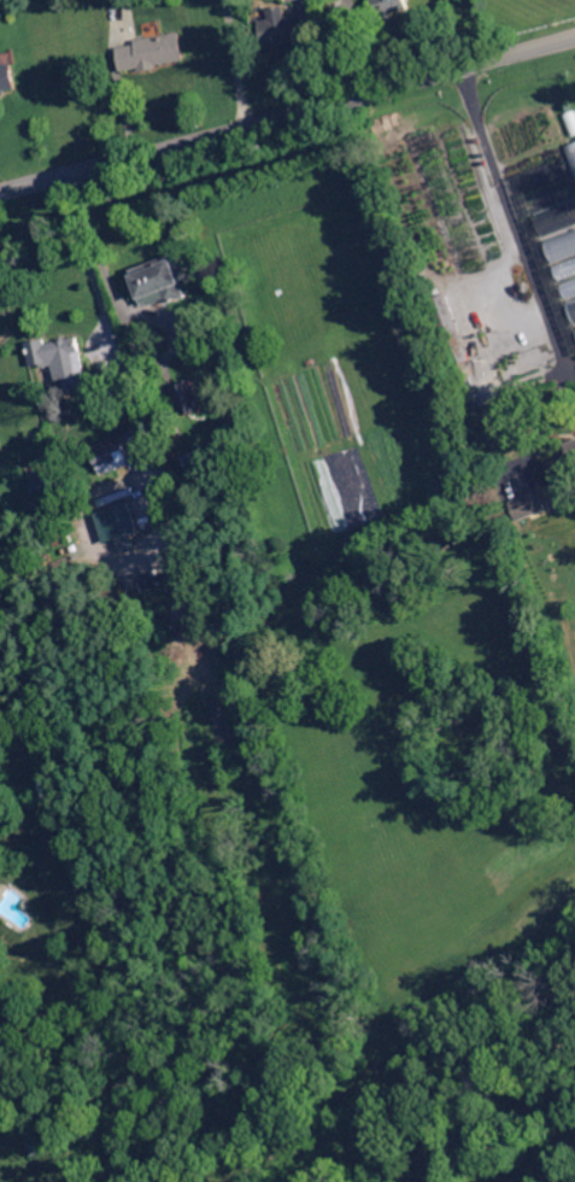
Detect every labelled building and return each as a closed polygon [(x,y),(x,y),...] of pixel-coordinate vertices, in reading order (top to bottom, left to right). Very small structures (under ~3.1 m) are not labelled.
[(380,17),(374,0),(411,0),(413,8),(380,17)] [(289,16),(298,14),(300,13),(303,34),(303,37),(298,39),(299,42),(289,43),(286,45),(278,46),(277,41),(265,43),(262,18),(271,17),(270,7),(288,5),(288,6),(289,16)] [(159,68),(142,70),(141,68),(124,70),(121,52),(121,46),(139,42),(139,37),(147,36),(163,34),(182,31),(187,60),(159,64),(159,68)] [(18,88),(0,92),(0,65),(13,63),(13,65),(18,88)] [(564,117),(574,112),(574,137),(573,137),(564,117)] [(565,148),(574,145),(574,174),(565,148)] [(545,241),(574,230),(574,257),(553,265),(545,241)] [(346,252),(339,259),(330,252),(339,244),(346,252)] [(183,281),(184,281),(190,298),(169,305),(166,302),(151,308),(149,303),(145,305),(142,299),(141,300),(133,277),(134,276),(131,271),(178,253),(184,269),(180,270),(183,281)] [(556,265),(574,258),(574,275),(562,280),(556,265)] [(563,283),(574,279),(574,297),(569,299),(563,283)] [(526,293),(522,292),(520,288),(522,285),(526,282),(529,285),(530,288),(529,292),(526,293)] [(66,340),(80,338),(90,388),(68,393),(65,380),(59,381),(57,368),(55,368),(54,365),(34,369),(28,343),(47,339),(48,345),(61,341),(60,339),(66,338),(66,340)] [(176,421),(165,391),(194,380),(205,410),(176,421)] [(171,466),(162,437),(171,433),(182,462),(171,466)] [(101,476),(90,446),(122,435),(133,466),(101,476)] [(565,444),(574,441),(574,496),(568,499),(564,488),(557,492),(553,482),(550,484),(544,464),(568,456),(565,449),(567,449),(565,444)] [(188,470),(183,457),(219,444),(225,458),(188,470)] [(518,521),(517,517),(515,511),(512,504),(511,502),(539,491),(541,490),(548,510),(547,510),(518,521)] [(139,532),(116,539),(106,510),(129,503),(139,532)] [(51,774),(40,777),(45,795),(56,792),(51,774)]
